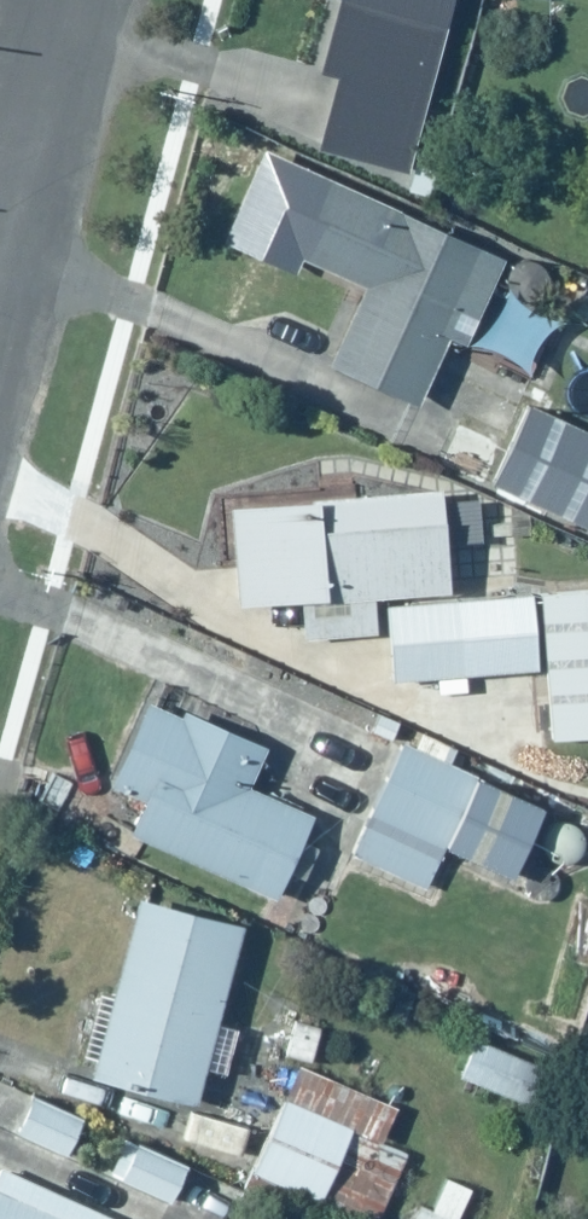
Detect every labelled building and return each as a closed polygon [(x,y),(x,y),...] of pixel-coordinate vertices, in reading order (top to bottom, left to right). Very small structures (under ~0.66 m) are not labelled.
[(318,149),(408,174),(456,0),(340,0),(319,76),(337,80),(318,149)] [(499,264),(309,169),(275,237),(372,286),(332,365),(416,407),(451,337),(461,342),(499,264)] [(429,462),(587,535),(587,475),(452,413),(429,462)] [(437,486),(226,499),(232,598),(312,593),(314,633),(378,629),(376,593),(443,589),(437,486)] [(540,589),(550,735),(587,733),(587,586),(540,589)] [(531,589),(386,601),(392,680),(538,668),(531,589)] [(263,741),(152,697),(116,787),(136,795),(120,834),(277,897),(310,815),(244,788),(263,741)] [(392,744),(403,748),(357,859),(428,888),(445,847),(511,874),(543,795),(457,759),(463,744),(402,719),(392,744)] [(244,918),(140,888),(88,1066),(196,1097),(203,1072),(223,1078),(238,1024),(215,1018),(244,918)] [(473,1034),(457,1075),(533,1105),(549,1064),(473,1034)] [(300,1060),(251,1171),(357,1218),(379,1218),(410,1152),(382,1140),(399,1105),(300,1060)] [(34,1089),(15,1126),(74,1155),(92,1118),(34,1089)] [(199,1114),(190,1145),(247,1162),(257,1131),(199,1114)] [(125,1133),(107,1171),(169,1200),(186,1162),(125,1133)] [(0,1166),(0,1218),(117,1218),(0,1166)] [(398,1218),(459,1218),(476,1184),(443,1168),(425,1202),(410,1195),(398,1218)]
